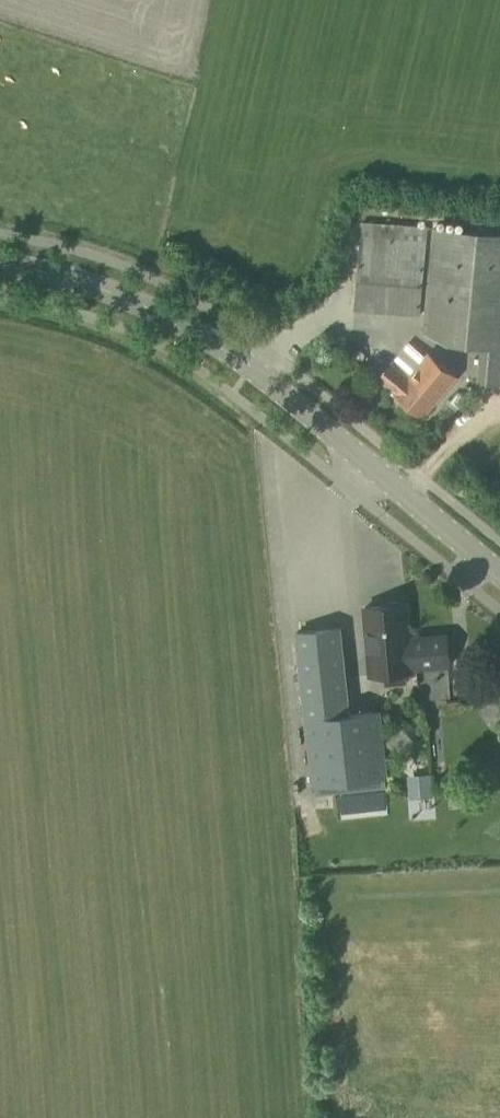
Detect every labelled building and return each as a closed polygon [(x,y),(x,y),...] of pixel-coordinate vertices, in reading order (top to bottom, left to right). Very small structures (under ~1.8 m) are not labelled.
[(420,317),(424,278),(428,227),(361,221),(353,312),(420,317)] [(434,228),(428,278),(422,333),(447,345),(480,348),(477,384),(499,385),(499,236),(434,228)] [(423,418),(457,377),(429,354),(408,378),(391,363),(378,379),(396,393),(394,395),(423,418)] [(408,637),(405,603),(364,607),(370,675),(384,673),(385,684),(406,682),(405,669),(449,666),(447,634),(408,637)] [(351,713),(340,626),(294,631),(311,786),(314,786),(315,795),(386,788),(386,778),(388,778),(380,710),(351,713)]
